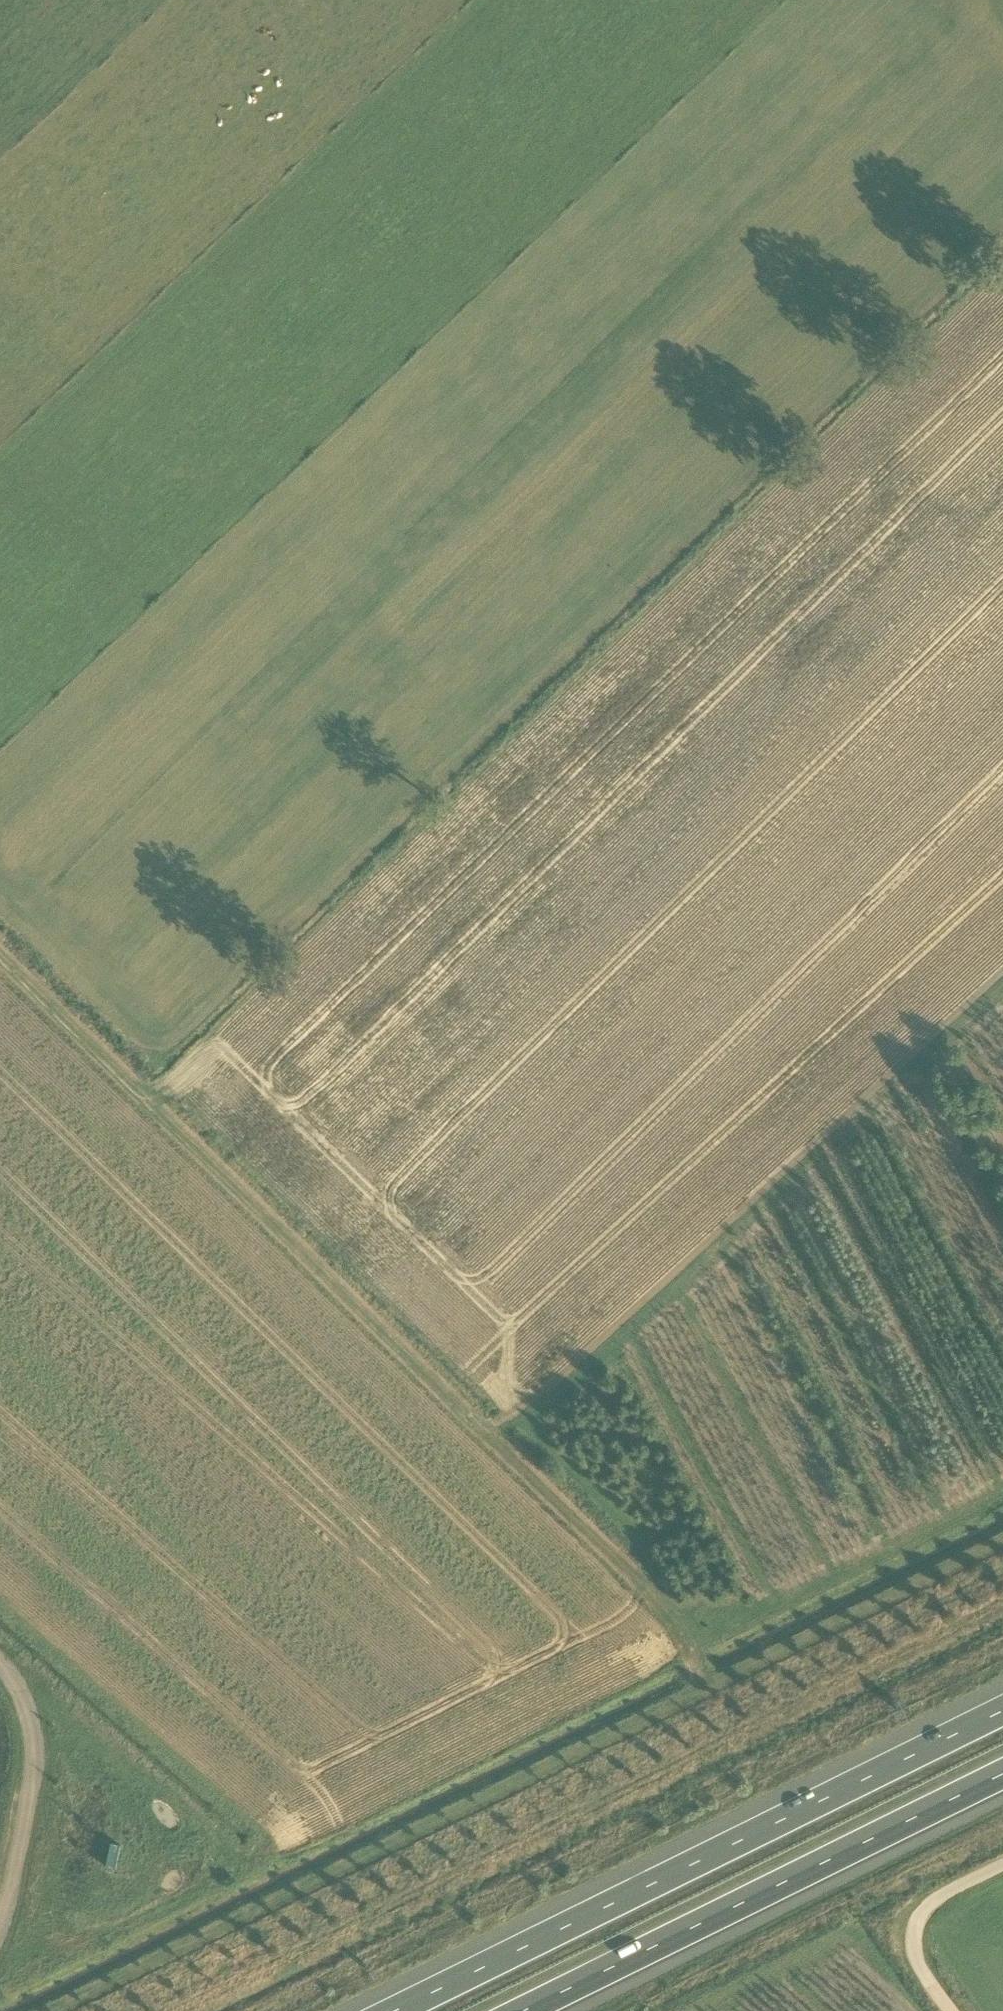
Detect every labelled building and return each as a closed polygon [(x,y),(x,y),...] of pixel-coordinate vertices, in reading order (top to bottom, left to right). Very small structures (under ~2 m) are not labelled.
[(116,1864),(121,1844),(112,1841),(107,1862),(116,1864)]
